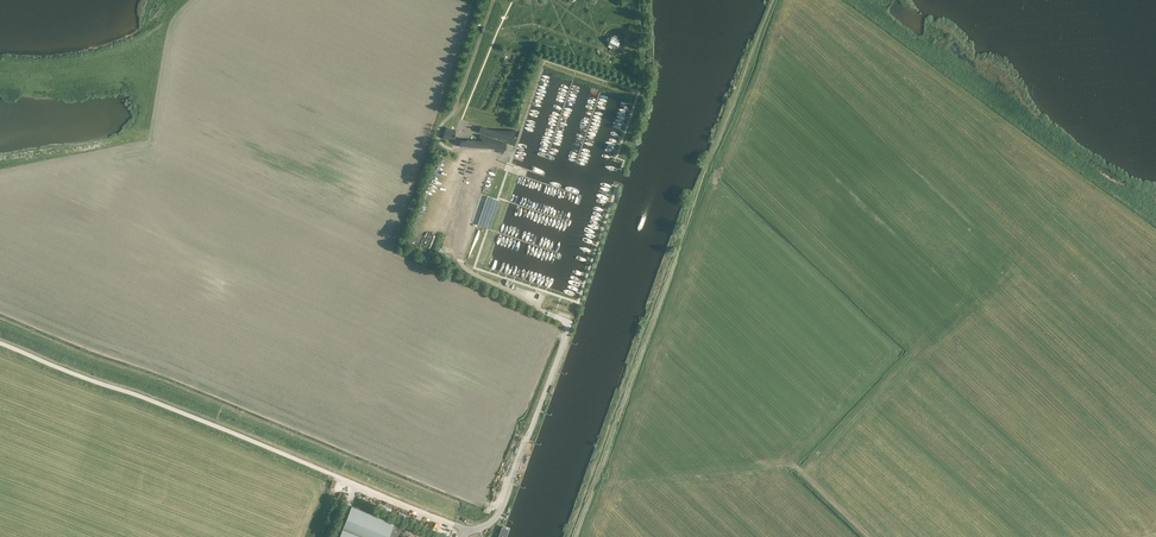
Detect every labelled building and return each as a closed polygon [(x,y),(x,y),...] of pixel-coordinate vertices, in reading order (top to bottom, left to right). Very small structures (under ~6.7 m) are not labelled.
[(618,40),(612,36),(609,43),(615,46),(618,40)] [(515,130),(489,129),(481,126),(479,132),(496,138),(496,137),(515,138),(515,130)] [(456,130),(446,127),(443,138),(455,139),(456,130)] [(496,199),(488,196),(478,224),(486,227),(487,227),(490,228),(500,200),(496,199)] [(339,536),(389,536),(394,523),(352,506),(339,536)] [(502,526),(498,536),(506,536),(509,528),(502,526)]
